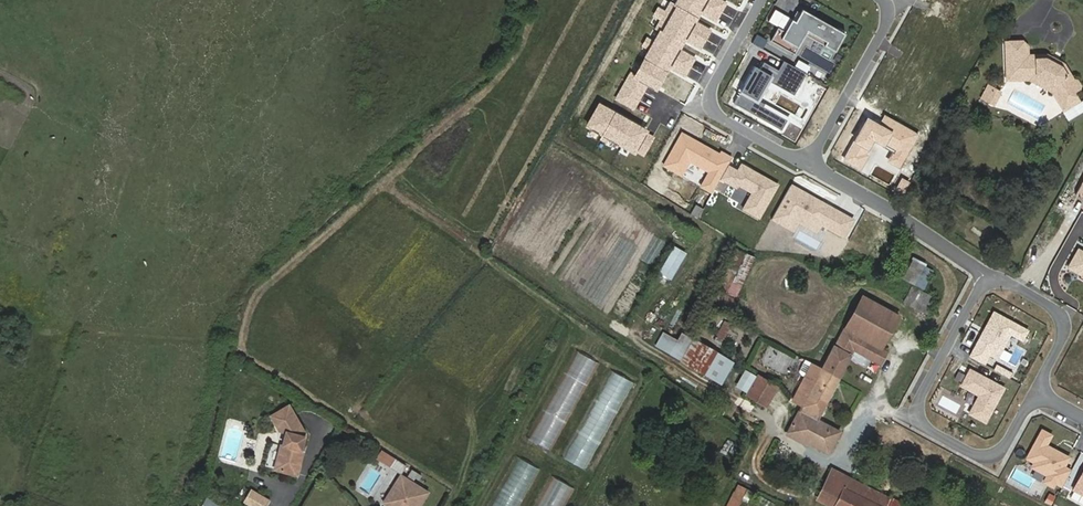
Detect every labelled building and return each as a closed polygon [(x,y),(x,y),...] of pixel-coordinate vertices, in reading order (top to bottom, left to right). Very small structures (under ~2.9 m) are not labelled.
[(672,4),(675,6),(696,18),(698,19),(701,13),(708,0),(675,0),(672,4)] [(722,0),(708,0),(701,13),(716,22),(727,3),(722,0)] [(683,43),(682,42),(696,18),(675,6),(661,31),(659,30),(635,74),(631,71),(616,98),(634,108),(647,85),(657,91),(683,43)] [(846,34),(802,9),(788,33),(777,26),(768,42),(794,56),(806,35),(836,52),(846,34)] [(712,30),(696,21),(686,40),(701,48),(712,30)] [(1055,89),(1069,111),(1082,104),(1077,95),(1079,93),(1081,87),(1079,83),(1074,81),(1066,67),(1047,56),(1031,57),(1031,48),(1026,43),(1009,44),(1009,64),(1018,63),(1018,72),(1028,73),(1028,79),(1036,79),(1055,89)] [(696,57),(681,50),(670,71),(685,79),(696,57)] [(806,73),(784,61),(778,70),(763,62),(760,68),(755,66),(740,92),(757,102),(769,81),(772,82),(771,83),(794,95),(806,73)] [(1064,114),(1069,111),(1055,89),(1036,79),(1028,79),(1028,73),(1018,72),(1018,63),(1009,64),(1010,83),(1031,83),(1053,95),(1064,114)] [(985,102),(992,87),(986,84),(978,99),(985,102)] [(1000,91),(992,87),(985,102),(993,106),(1000,91)] [(648,129),(598,101),(584,125),(635,153),(636,151),(644,155),(654,136),(646,132),(648,129)] [(884,114),(879,123),(866,116),(841,160),(860,170),(875,143),(893,153),(887,162),(900,169),(919,134),(884,114)] [(680,131),(661,166),(681,177),(689,162),(707,172),(700,186),(712,193),(720,180),(728,165),(731,159),(680,131)] [(737,170),(728,165),(720,180),(747,195),(739,210),(760,221),(780,184),(740,163),(737,170)] [(856,218),(791,183),(771,220),(794,233),(799,224),(817,233),(821,226),(845,239),(856,218)] [(715,286),(718,288),(711,302),(728,310),(754,257),(734,247),(715,286)] [(914,283),(923,265),(912,260),(904,277),(914,283)] [(924,288),(933,270),(923,265),(914,283),(924,288)] [(912,286),(904,301),(928,314),(937,299),(912,286)] [(862,295),(822,369),(838,378),(848,358),(853,350),(870,358),(880,364),(886,352),(881,349),(898,315),(862,295)] [(1027,331),(992,313),(969,357),(983,364),(988,354),(994,356),(1006,332),(1023,340),(1027,331)] [(731,324),(724,321),(714,340),(720,344),(731,324)] [(715,351),(696,340),(683,362),(702,373),(715,351)] [(865,367),(870,358),(853,350),(848,358),(865,367)] [(822,369),(813,363),(793,401),(802,405),(819,415),(838,378),(822,369)] [(1004,386),(968,367),(958,386),(977,396),(968,414),(985,423),(1004,386)] [(620,401),(632,382),(610,369),(599,388),(620,401)] [(760,383),(774,391),(777,386),(758,375),(746,394),(752,398),(760,383)] [(765,406),(774,391),(760,383),(752,398),(765,406)] [(584,467),(614,407),(593,397),(563,457),(584,467)] [(817,419),(819,415),(802,405),(788,432),(827,453),(839,430),(817,419)] [(289,448),(285,447),(283,446),(277,470),(298,476),(305,453),(302,452),(307,437),(290,407),(272,417),(280,432),(289,434),(293,435),(289,448)] [(390,468),(395,458),(382,450),(377,459),(390,468)] [(537,468),(515,456),(488,505),(516,505),(537,468)] [(1067,493),(1082,501),(1082,464),(1067,493)] [(818,499),(832,505),(902,505),(904,503),(833,468),(818,499)] [(382,501),(389,505),(417,505),(427,491),(399,474),(382,501)] [(538,505),(561,505),(572,487),(550,475),(535,504),(538,505)] [(742,494),(745,488),(737,484),(734,491),(742,494)] [(252,489),(244,503),(249,505),(268,505),(271,500),(252,489)]
